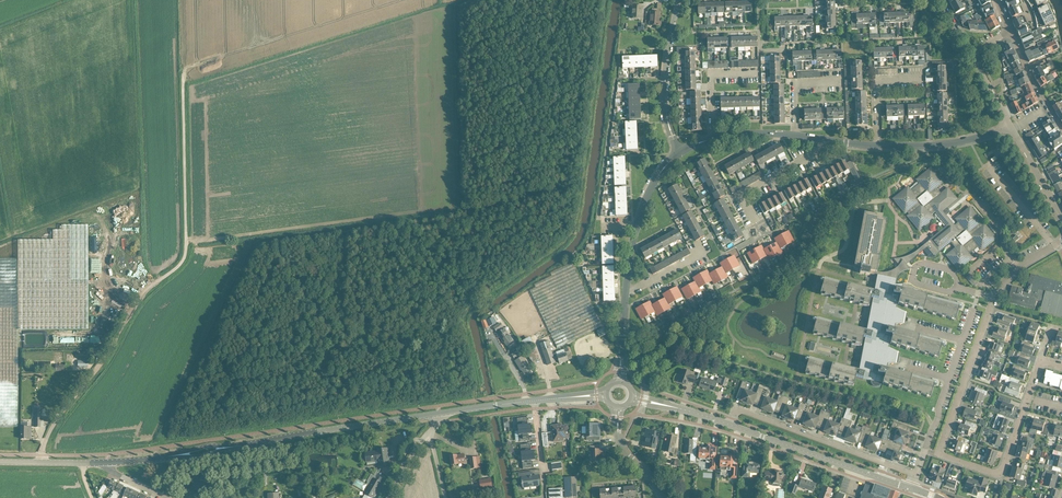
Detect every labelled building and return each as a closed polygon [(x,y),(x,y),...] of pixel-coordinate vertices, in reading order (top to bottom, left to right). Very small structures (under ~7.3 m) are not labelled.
[(950,3),(953,8),(961,4),(959,0),(956,0),(950,3)] [(1005,2),(1009,9),(1017,5),(1015,0),(1016,0),(1010,0),(1007,1),(1005,2)] [(981,7),(980,8),(983,13),(992,9),(989,3),(981,7)] [(961,4),(953,8),(955,14),(964,9),(961,4)] [(1009,9),(1008,9),(1012,18),(1019,15),(1016,8),(1019,7),(1019,6),(1018,4),(1017,5),(1009,9)] [(642,11),(643,11),(644,6),(633,5),(632,19),(643,19),(641,19),(642,11)] [(1047,5),(1037,10),(1040,15),(1050,11),(1047,5)] [(662,9),(657,9),(655,9),(654,14),(650,14),(650,25),(661,26),(659,25),(660,13),(661,13),(662,9)] [(977,21),(978,31),(987,31),(977,14),(974,16),(973,13),(975,12),(974,9),(971,11),(969,12),(970,14),(974,20),(975,19),(976,20),(979,19),(979,21),(977,21)] [(994,14),(992,9),(983,13),(986,19),(994,14)] [(1042,21),(1052,16),(1050,11),(1040,15),(1042,21)] [(863,28),(863,15),(858,15),(858,12),(852,13),(852,21),(853,21),(853,26),(857,26),(856,24),(860,24),(860,28),(863,28)] [(968,15),(970,14),(969,12),(964,14),(964,15),(970,30),(978,31),(977,21),(971,22),(970,18),(968,15)] [(808,14),(805,14),(806,26),(810,26),(810,33),(814,33),(814,17),(812,18),(812,16),(808,17),(808,14)] [(965,28),(970,30),(964,15),(959,17),(962,25),(964,25),(965,28)] [(994,16),(985,21),(991,31),(1000,26),(994,16)] [(1052,16),(1042,21),(1045,26),(1055,22),(1052,16)] [(1019,18),(1012,21),(1016,30),(1024,26),(1026,25),(1026,23),(1025,23),(1022,24),(1019,18)] [(1024,26),(1016,30),(1019,37),(1031,31),(1030,29),(1027,31),(1024,26)] [(1022,44),(1044,34),(1041,28),(1020,38),(1022,44)] [(1044,34),(1022,44),(1025,49),(1035,44),(1034,42),(1043,38),(1042,35),(1044,34)] [(1047,41),(1052,52),(1058,49),(1054,41),(1058,40),(1057,37),(1053,39),(1047,41)] [(1048,54),(1052,52),(1047,41),(1045,42),(1045,43),(1045,44),(1043,44),(1044,46),(1046,50),(1048,54)] [(1018,61),(1016,55),(1013,49),(1010,44),(1005,47),(1008,51),(1002,54),(1003,61),(1004,61),(1005,62),(1008,67),(1014,64),(1014,63),(1018,61)] [(1042,52),(1046,50),(1044,46),(1038,48),(1039,49),(1037,49),(1037,47),(1025,53),(1027,57),(1041,51),(1042,52)] [(685,58),(695,58),(695,51),(685,52),(685,47),(677,48),(677,55),(685,55),(685,58)] [(999,54),(995,48),(990,52),(992,57),(999,54)] [(1029,62),(1048,54),(1046,50),(1042,52),(1041,51),(1027,57),(1029,62)] [(1040,66),(1037,67),(1036,66),(1046,62),(1045,59),(1033,64),(1035,69),(1031,70),(1034,75),(1046,69),(1046,68),(1045,66),(1041,68),(1040,66)] [(1016,68),(1021,65),(1018,61),(1014,63),(1014,64),(1008,67),(1009,70),(1012,69),(1015,67),(1016,68)] [(936,73),(948,72),(948,70),(946,70),(946,62),(932,62),(932,66),(932,69),(936,69),(936,73)] [(1019,74),(1024,72),(1021,65),(1016,68),(1015,67),(1012,69),(1014,74),(1004,76),(1004,79),(1006,79),(1013,77),(1015,76),(1019,74)] [(1036,81),(1044,77),(1045,76),(1044,75),(1048,73),(1047,70),(1050,69),(1049,67),(1047,68),(1046,68),(1046,69),(1034,75),(1036,81)] [(1029,83),(1026,77),(1021,79),(1019,74),(1015,76),(1020,87),(1029,83)] [(1054,79),(1052,75),(1051,74),(1044,78),(1044,77),(1036,81),(1040,88),(1054,79)] [(1024,97),(1034,93),(1029,83),(1020,87),(1010,91),(1011,96),(1017,94),(1016,92),(1021,91),(1024,97)] [(1034,93),(1024,97),(1026,101),(1029,99),(1030,101),(1025,103),(1027,108),(1024,109),(1024,110),(1033,105),(1038,102),(1034,93)] [(1016,101),(1013,102),(1010,104),(1016,115),(1021,112),(1016,101)] [(1053,107),(1057,113),(1061,110),(1061,101),(1053,107)] [(887,117),(892,117),(892,106),(886,106),(886,109),(883,109),(883,117),(887,117)] [(824,119),(823,110),(821,110),(821,109),(815,109),(816,120),(821,120),(821,119),(824,119)] [(833,122),(832,119),(832,109),(827,109),(827,110),(823,110),(824,119),(827,119),(827,120),(828,122),(833,122)] [(805,121),(810,120),(810,110),(800,110),(800,116),(804,116),(805,121)] [(1040,133),(1043,131),(1046,130),(1056,124),(1052,119),(1043,125),(1044,127),(1039,130),(1040,133)] [(1048,134),(1058,128),(1056,124),(1046,130),(1048,134)] [(1048,134),(1049,134),(1052,139),(1049,141),(1055,150),(1060,147),(1061,146),(1061,134),(1058,128),(1048,134)] [(1033,137),(1035,136),(1032,131),(1025,135),(1028,140),(1033,137)] [(1036,138),(1029,142),(1034,150),(1044,144),(1042,141),(1039,143),(1036,138)] [(773,147),(778,156),(784,152),(779,144),(773,147)] [(1044,144),(1034,150),(1039,159),(1046,155),(1043,150),(1047,148),(1044,144)] [(772,159),(778,156),(773,147),(767,151),(772,159)] [(765,162),(772,159),(767,151),(761,154),(765,162)] [(743,156),(748,165),(754,161),(749,153),(743,156)] [(759,166),(765,162),(761,154),(754,157),(759,166)] [(742,168),(748,165),(743,156),(737,159),(742,168)] [(695,172),(697,171),(699,170),(708,165),(705,159),(696,164),(698,167),(693,170),(694,173),(695,172)] [(736,171),(742,168),(737,159),(731,163),(736,171)] [(839,164),(843,173),(849,169),(846,164),(845,161),(839,164)] [(851,161),(846,164),(849,169),(856,183),(861,180),(851,161)] [(729,175),(736,171),(731,163),(725,166),(729,175)] [(838,176),(843,173),(839,164),(833,167),(838,176)] [(708,165),(699,170),(700,171),(703,176),(711,171),(708,165)] [(832,179),(838,176),(833,167),(828,170),(832,179)] [(873,269),(873,275),(877,275),(892,278),(897,279),(897,277),(898,276),(898,275),(899,274),(900,273),(901,272),(902,271),(903,271),(904,270),(906,270),(907,270),(908,269),(905,265),(906,264),(927,247),(934,256),(940,252),(940,251),(951,242),(955,248),(947,255),(947,256),(957,269),(959,269),(972,259),(972,257),(970,254),(972,252),(972,250),(974,248),(976,249),(978,247),(981,250),(983,250),(995,240),(995,238),(985,225),(983,225),(982,226),(980,223),(981,222),(981,221),(971,208),(969,208),(956,218),(956,220),(958,223),(954,226),(946,216),(950,212),(947,208),(956,200),(956,199),(949,189),(948,189),(947,189),(946,189),(941,194),(936,188),(942,183),(942,181),(932,169),(930,169),(917,179),(917,181),(920,184),(917,186),(917,187),(915,189),(913,189),(911,191),(908,188),(907,188),(894,198),(894,200),(897,204),(904,213),(906,213),(907,212),(909,215),(908,215),(908,217),(918,230),(920,230),(933,220),(933,218),(931,215),(935,212),(947,226),(930,240),(929,241),(928,242),(926,243),(924,245),(921,247),(919,249),(917,250),(915,252),(913,253),(911,254),(908,256),(906,256),(903,257),(900,258),(898,258),(902,262),(901,263),(900,264),(899,265),(898,266),(896,268),(894,269),(891,271),(889,272),(887,272),(884,272),(882,272),(880,272),(878,272),(878,270),(873,269)] [(827,182),(832,179),(828,170),(822,173),(827,182)] [(706,182),(715,177),(711,171),(703,176),(706,182)] [(1060,182),(1061,181),(1057,172),(1049,176),(1054,185),(1060,182)] [(821,185),(827,182),(822,173),(817,176),(821,185)] [(816,188),(821,185),(817,176),(811,179),(816,188)] [(709,188),(718,183),(715,177),(706,182),(709,188)] [(801,182),(806,191),(812,188),(807,179),(801,182)] [(800,194),(806,191),(801,182),(796,185),(800,194)] [(1054,185),(1058,192),(1061,190),(1061,185),(1060,182),(1054,185)] [(709,188),(707,189),(708,192),(713,194),(721,189),(718,183),(709,188)] [(672,196),(680,191),(677,185),(668,189),(672,196)] [(795,197),(800,194),(796,185),(790,188),(795,197)] [(789,200),(795,197),(790,188),(784,192),(789,200)] [(721,189),(713,194),(716,200),(725,196),(721,189)] [(675,202),(684,197),(680,191),(672,196),(675,202)] [(776,196),(780,205),(786,202),(781,193),(776,196)] [(775,208),(780,205),(776,196),(770,199),(775,208)] [(678,208),(687,203),(684,197),(675,202),(678,208)] [(718,210),(726,206),(723,199),(714,204),(718,210)] [(769,211),(775,208),(770,199),(765,202),(769,211)] [(764,214),(769,211),(765,202),(759,205),(764,214)] [(687,203),(678,208),(682,214),(690,210),(687,203)] [(721,216),(730,212),(726,206),(718,210),(721,216)] [(686,222),(695,218),(691,212),(683,216),(686,222)] [(724,222),(733,218),(730,212),(721,216),(724,222)] [(873,269),(878,270),(886,225),(887,219),(882,219),(883,216),(883,215),(877,214),(877,216),(875,215),(864,213),(854,265),(861,267),(860,270),(864,271),(863,275),(872,276),(873,269)] [(687,225),(680,229),(681,233),(689,228),(698,224),(695,218),(686,222),(687,225)] [(728,228),(736,224),(733,218),(724,222),(728,228)] [(693,235),(701,230),(698,224),(689,228),(693,235)] [(731,234),(740,230),(736,224),(728,228),(731,234)] [(18,240),(18,330),(89,330),(88,226),(62,226),(62,231),(53,231),(53,240),(18,240)] [(671,233),(676,241),(682,238),(677,229),(671,233)] [(701,230),(693,235),(696,241),(704,236),(701,230)] [(740,230),(731,234),(734,241),(743,236),(740,230)] [(781,235),(787,245),(794,241),(788,231),(781,235)] [(670,245),(676,241),(671,233),(665,236),(670,245)] [(780,249),(787,245),(781,235),(775,239),(777,243),(780,249)] [(664,248),(670,245),(665,236),(659,239),(664,248)] [(658,251),(664,248),(659,239),(653,243),(658,251)] [(652,255),(658,251),(653,243),(647,246),(652,255)] [(782,252),(780,249),(777,243),(770,246),(775,256),(782,252)] [(645,258),(652,255),(647,246),(641,249),(645,258)] [(763,250),(761,246),(754,250),(760,260),(766,256),(767,256),(763,250)] [(769,260),(775,256),(770,246),(763,250),(767,256),(766,256),(769,260)] [(753,263),(760,260),(754,250),(748,253),(753,263)] [(943,255),(940,257),(947,264),(949,262),(943,255)] [(727,260),(732,270),(739,266),(734,256),(727,260)] [(18,422),(18,336),(16,259),(0,259),(0,427),(18,427),(18,422)] [(726,273),(732,270),(727,260),(720,263),(722,267),(726,273)] [(601,327),(583,288),(571,264),(551,274),(552,276),(534,285),(536,288),(530,291),(557,348),(601,327)] [(728,277),(726,273),(722,267),(716,271),(721,281),(728,277)] [(709,274),(707,271),(700,274),(705,284),(712,281),(709,274)] [(714,285),(721,281),(716,271),(709,274),(712,281),(714,285)] [(699,288),(705,284),(700,274),(693,278),(695,282),(699,288)] [(1031,274),(1028,287),(1027,290),(1023,289),(1022,292),(1038,296),(1037,300),(1043,301),(1040,312),(1061,318),(1061,283),(1031,274)] [(809,358),(805,373),(806,373),(806,372),(809,373),(809,375),(815,376),(816,375),(819,376),(819,377),(818,377),(818,378),(824,378),(825,379),(825,378),(825,377),(829,378),(828,380),(834,381),(835,380),(838,381),(838,383),(837,383),(839,383),(843,384),(844,384),(844,383),(844,382),(848,383),(847,385),(847,386),(853,386),(856,378),(863,380),(863,379),(871,381),(871,382),(871,383),(872,384),(873,385),(873,386),(874,386),(875,387),(876,387),(877,387),(878,387),(878,386),(879,386),(880,386),(880,385),(881,385),(881,384),(882,383),(883,383),(883,384),(889,387),(889,386),(889,384),(892,385),(892,386),(893,387),(898,389),(898,387),(902,388),(902,389),(901,389),(902,389),(908,392),(908,391),(908,389),(911,390),(911,391),(912,392),(917,394),(917,392),(921,393),(921,394),(927,397),(927,396),(927,394),(930,395),(930,396),(931,397),(934,386),(935,382),(930,380),(887,369),(887,368),(888,364),(896,363),(899,352),(889,347),(890,344),(891,344),(896,347),(896,346),(897,345),(900,345),(900,346),(900,347),(906,349),(906,347),(910,348),(909,349),(910,349),(915,352),(915,351),(916,350),(919,351),(919,352),(925,354),(925,352),(929,353),(928,354),(929,354),(934,357),(934,356),(935,355),(938,356),(938,357),(941,346),(943,342),(938,341),(894,329),(896,324),(905,323),(907,312),(897,307),(897,304),(904,307),(904,306),(904,305),(908,306),(908,307),(907,307),(908,307),(913,309),(914,309),(913,309),(914,307),(917,308),(917,309),(918,310),(923,312),(923,311),(923,310),(927,311),(927,312),(926,312),(927,312),(932,315),(933,314),(932,314),(933,312),(936,313),(936,314),(937,315),(942,317),(942,315),(946,316),(946,317),(945,317),(946,317),(951,320),(952,319),(951,319),(952,317),(955,318),(955,319),(956,320),(958,310),(960,305),(955,303),(902,289),(902,288),(903,284),(906,284),(895,285),(897,279),(892,278),(877,275),(875,288),(873,288),(872,291),(867,290),(861,289),(859,288),(858,287),(824,279),(822,286),(822,288),(820,294),(821,294),(821,293),(825,294),(824,295),(824,296),(826,296),(828,296),(830,296),(831,296),(831,295),(834,296),(834,298),(840,299),(840,298),(844,299),(844,300),(843,300),(843,301),(849,301),(850,302),(850,301),(850,300),(853,301),(853,303),(854,304),(858,304),(859,304),(859,303),(863,304),(863,306),(862,305),(862,306),(864,306),(868,307),(869,307),(869,306),(871,298),(872,298),(873,298),(873,300),(867,328),(866,328),(865,331),(859,330),(854,328),(850,327),(844,326),(842,325),(817,318),(814,328),(813,333),(814,334),(814,333),(813,333),(814,332),(817,333),(817,335),(816,336),(818,336),(821,336),(822,336),(823,336),(823,335),(827,336),(826,338),(832,339),(833,339),(833,338),(836,338),(836,340),(836,341),(841,341),(842,341),(842,340),(846,341),(845,343),(847,343),(851,344),(852,344),(852,343),(855,344),(855,345),(855,346),(856,346),(860,346),(861,346),(863,338),(865,338),(859,368),(858,367),(857,371),(852,370),(846,368),(842,367),(837,366),(834,365),(809,358)] [(701,292),(699,288),(695,282),(689,285),(694,295),(701,292)] [(687,299),(694,295),(689,285),(682,289),(687,299)] [(1022,292),(1023,289),(1012,286),(1008,303),(1035,310),(1037,300),(1038,296),(1022,292)] [(670,291),(675,301),(682,297),(677,287),(670,291)] [(669,304),(675,301),(670,291),(663,294),(665,298),(668,304),(669,304)] [(671,308),(669,304),(668,304),(665,298),(658,302),(664,312),(671,308)] [(652,306),(652,305),(650,302),(643,305),(648,315),(655,312),(652,306)] [(657,316),(664,312),(658,302),(652,305),(652,306),(655,312),(657,316)] [(641,319),(648,315),(643,305),(636,309),(641,319)] [(1015,323),(1020,324),(1022,318),(1014,316),(1013,318),(1003,315),(1002,318),(999,317),(997,323),(1009,328),(1011,324),(1014,325),(1015,323)] [(1029,331),(1040,335),(1041,331),(1039,330),(1040,325),(1030,321),(1029,325),(1031,326),(1029,331)] [(500,323),(498,325),(494,328),(496,331),(497,330),(499,333),(497,334),(502,340),(503,340),(507,346),(513,341),(504,329),(501,331),(499,329),(503,327),(500,323)] [(606,334),(603,328),(597,331),(599,337),(606,334)] [(1011,332),(1005,330),(1000,328),(999,331),(995,330),(992,336),(1005,340),(1007,336),(1010,337),(1011,332)] [(1038,340),(1040,335),(1029,331),(1026,337),(1025,337),(1024,340),(1028,342),(1033,344),(1035,339),(1038,340)] [(1061,342),(1061,333),(1059,332),(1057,339),(1054,338),(1052,345),(1061,347),(1061,344),(1061,342)] [(552,355),(550,348),(551,348),(549,340),(540,343),(546,360),(548,365),(555,363),(555,361),(558,360),(560,363),(572,359),(569,351),(568,348),(564,349),(566,352),(565,353),(557,356),(556,353),(552,355)] [(995,351),(998,352),(1000,346),(1003,347),(1005,344),(1003,343),(998,341),(997,345),(990,342),(988,348),(995,351)] [(1033,345),(1028,343),(1023,341),(1021,345),(1024,346),(1022,352),(1032,356),(1035,349),(1032,348),(1033,345)] [(519,351),(517,352),(512,355),(516,361),(515,361),(520,368),(520,367),(524,373),(530,369),(528,365),(519,351)] [(1003,353),(998,352),(995,351),(994,354),(987,351),(985,358),(992,360),(995,361),(997,355),(1002,357),(1003,353)] [(1029,357),(1023,355),(1018,353),(1017,357),(1020,358),(1018,364),(1028,368),(1030,361),(1027,360),(1029,357)] [(998,362),(995,361),(992,360),(990,363),(984,361),(981,367),(988,369),(992,370),(994,365),(997,366),(998,362)] [(1024,369),(1019,367),(1014,365),(1013,369),(1016,370),(1013,376),(1024,380),(1026,373),(1023,372),(1024,369)] [(980,370),(978,376),(981,377),(980,378),(981,379),(984,380),(985,380),(986,379),(988,380),(990,374),(997,376),(998,373),(992,370),(988,369),(987,372),(980,370)] [(680,377),(678,382),(687,385),(688,381),(690,381),(690,382),(694,383),(695,378),(696,377),(690,375),(691,372),(682,370),(680,377)] [(1053,374),(1053,372),(1047,370),(1045,377),(1046,378),(1044,384),(1060,388),(1061,389),(1061,390),(1061,391),(1061,376),(1053,374)] [(1001,379),(1003,380),(1005,380),(1006,382),(1005,383),(1008,384),(1011,385),(1009,389),(1008,388),(1006,393),(1016,396),(1018,392),(1019,393),(1022,385),(1015,383),(1016,380),(1020,382),(1020,381),(1010,378),(1007,377),(1002,375),(1001,379)] [(718,378),(717,382),(721,383),(720,385),(725,387),(727,379),(723,377),(722,379),(718,378)] [(701,381),(700,386),(714,391),(716,386),(717,382),(712,380),(712,381),(702,378),(701,381)] [(746,404),(751,391),(745,390),(748,383),(742,381),(736,398),(737,399),(737,397),(743,399),(742,401),(743,402),(743,403),(746,404)] [(758,404),(763,389),(759,387),(756,394),(751,391),(746,404),(750,405),(750,404),(751,405),(752,402),(758,404)] [(987,392),(981,390),(976,388),(975,391),(973,391),(969,402),(980,406),(984,395),(986,396),(987,392)] [(767,412),(771,399),(766,397),(768,391),(763,389),(758,404),(763,406),(763,409),(764,409),(763,410),(767,412)] [(779,412),(784,397),(779,395),(777,401),(771,399),(767,412),(770,413),(771,412),(772,412),(773,410),(779,412)] [(1012,400),(1007,399),(1000,396),(998,401),(1003,402),(1000,410),(1001,411),(1002,412),(1004,413),(1005,412),(1012,414),(1015,406),(1008,404),(1009,400),(1012,401),(1012,400)] [(788,419),(792,407),(787,405),(789,398),(784,397),(779,412),(784,414),(783,417),(785,417),(784,418),(788,419)] [(799,420),(805,404),(800,403),(798,409),(792,407),(788,419),(791,420),(793,420),(794,418),(799,420)] [(809,427),(813,415),(807,413),(810,406),(805,404),(799,420),(805,422),(804,424),(805,425),(805,426),(809,427)] [(982,410),(981,409),(976,408),(974,411),(966,409),(964,416),(974,420),(976,415),(980,417),(982,410)] [(820,427),(826,412),(821,410),(819,417),(813,415),(809,427),(812,428),(812,427),(814,428),(815,425),(820,427)] [(829,435),(834,422),(828,420),(831,414),(826,412),(820,427),(826,429),(825,432),(826,433),(829,435)] [(998,415),(993,428),(996,429),(996,430),(1000,431),(1005,433),(1009,421),(1004,419),(1005,417),(1002,415),(1001,416),(998,415)] [(527,417),(517,418),(518,430),(531,429),(531,423),(528,424),(527,417)] [(834,422),(829,435),(833,436),(833,435),(834,436),(835,433),(841,435),(847,420),(842,418),(839,424),(834,422)] [(1037,431),(1040,421),(1035,419),(1031,432),(1036,434),(1037,431)] [(850,442),(855,430),(849,428),(851,421),(847,420),(841,435),(847,437),(846,440),(847,440),(847,441),(850,442)] [(895,435),(908,440),(909,436),(908,436),(909,435),(906,434),(908,427),(910,428),(910,427),(893,421),(891,427),(898,430),(895,435)] [(1045,422),(1040,421),(1037,431),(1043,432),(1042,435),(1045,435),(1048,436),(1049,430),(1050,427),(1044,426),(1045,422)] [(27,437),(31,437),(31,427),(28,427),(28,422),(21,422),(21,439),(27,439),(27,437)] [(977,425),(973,423),(968,422),(967,426),(961,424),(958,432),(963,434),(968,436),(970,430),(974,431),(977,425)] [(586,424),(586,430),(586,440),(595,440),(595,437),(600,436),(599,424),(586,424)] [(568,432),(568,431),(567,425),(552,427),(553,442),(558,441),(558,438),(568,437),(567,432),(568,432)] [(862,443),(867,428),(862,426),(860,432),(855,430),(850,442),(854,444),(854,443),(855,443),(856,441),(862,443)] [(1003,434),(990,430),(984,427),(981,434),(983,434),(988,435),(989,434),(992,436),(989,443),(992,444),(993,445),(994,446),(995,446),(995,445),(1000,447),(1003,438),(1002,437),(1003,434)] [(871,450),(876,438),(870,436),(872,429),(867,428),(862,443),(868,445),(867,447),(868,448),(868,449),(871,450)] [(531,429),(518,430),(518,431),(519,441),(520,442),(530,441),(529,434),(532,434),(531,429)] [(647,438),(644,438),(642,446),(640,445),(639,445),(655,449),(658,433),(648,430),(647,438)] [(886,443),(887,438),(888,435),(883,433),(881,440),(876,438),(871,450),(875,451),(875,450),(876,451),(877,448),(883,450),(886,443)] [(667,435),(665,440),(663,451),(673,453),(673,457),(676,457),(678,449),(675,448),(677,437),(667,435)] [(906,443),(908,440),(895,435),(893,441),(887,438),(886,443),(901,448),(903,443),(905,444),(906,443)] [(966,446),(963,444),(963,443),(966,444),(967,440),(958,436),(957,441),(955,440),(952,449),(960,452),(963,453),(966,446)] [(1024,441),(1034,444),(1034,441),(1027,439),(1027,437),(1022,436),(1021,440),(1024,441)] [(686,440),(685,445),(685,448),(684,448),(684,451),(685,451),(685,454),(691,454),(690,463),(695,463),(697,442),(696,444),(693,443),(693,440),(686,440)] [(1034,444),(1024,441),(1021,440),(1020,442),(1024,443),(1024,445),(1026,446),(1025,448),(1019,446),(1018,452),(1028,454),(1030,455),(1031,450),(1032,450),(1034,444)] [(899,454),(901,448),(886,443),(883,450),(887,452),(887,450),(895,452),(892,460),(899,462),(900,461),(901,462),(903,456),(902,456),(902,455),(899,454)] [(530,444),(520,445),(521,457),(535,455),(534,450),(531,451),(530,444)] [(707,447),(707,449),(699,448),(699,459),(707,459),(707,458),(711,459),(711,461),(710,461),(710,462),(710,467),(711,467),(711,468),(715,468),(716,448),(712,448),(712,447),(712,446),(711,446),(711,445),(710,445),(709,445),(708,445),(708,446),(707,446),(707,447)] [(598,450),(598,446),(590,446),(590,450),(593,450),(593,462),(599,462),(601,462),(603,462),(603,449),(598,450)] [(366,453),(366,454),(365,454),(364,454),(363,454),(362,455),(361,456),(361,458),(361,459),(362,460),(363,461),(364,462),(365,462),(367,462),(368,466),(378,464),(379,467),(390,465),(387,449),(376,450),(377,451),(366,453)] [(993,465),(998,453),(988,449),(983,462),(993,465)] [(1055,450),(1054,450),(1051,460),(1061,463),(1061,458),(1061,457),(1061,456),(1061,452),(1059,451),(1055,450)] [(1026,460),(1028,454),(1018,452),(1016,457),(1023,459),(1021,464),(1025,465),(1025,462),(1028,463),(1028,460),(1026,460)] [(465,463),(465,460),(464,454),(460,455),(457,456),(457,455),(450,456),(451,465),(458,464),(465,463)] [(535,455),(521,457),(523,469),(533,468),(532,461),(535,460),(535,455)] [(721,457),(720,469),(726,470),(726,467),(728,467),(732,468),(732,469),(731,469),(731,476),(736,477),(737,457),(733,456),(733,455),(728,455),(728,457),(721,457)] [(1044,470),(1046,470),(1048,471),(1051,472),(1051,470),(1052,470),(1053,467),(1056,467),(1059,468),(1061,468),(1061,469),(1061,463),(1051,460),(1050,466),(1046,465),(1044,470)] [(551,463),(552,470),(562,469),(561,462),(551,463)] [(743,462),(743,467),(742,477),(749,478),(750,473),(758,474),(758,469),(759,464),(751,463),(751,462),(743,462)] [(1013,467),(1012,472),(1022,475),(1023,470),(1027,471),(1029,466),(1025,465),(1021,464),(1017,463),(1016,468),(1013,467)] [(935,480),(935,481),(941,483),(941,481),(942,481),(945,473),(944,472),(945,469),(937,467),(936,470),(933,468),(930,477),(934,478),(933,479),(935,480)] [(353,485),(366,492),(363,497),(373,497),(382,483),(381,482),(375,479),(381,470),(377,470),(374,476),(371,475),(367,481),(368,482),(367,485),(356,479),(353,485)] [(1044,473),(1042,479),(1046,480),(1047,481),(1046,486),(1049,487),(1055,489),(1058,477),(1056,476),(1057,472),(1052,470),(1051,470),(1051,472),(1048,471),(1046,470),(1045,473),(1044,473)] [(781,484),(781,477),(782,472),(772,471),(772,473),(769,473),(769,472),(765,472),(765,481),(771,482),(771,483),(772,483),(772,485),(773,486),(774,486),(778,487),(779,486),(780,485),(780,484),(781,484)] [(527,472),(518,473),(519,478),(522,478),(522,482),(522,484),(523,484),(523,488),(539,486),(538,475),(527,477),(527,472)] [(1021,480),(1022,475),(1012,472),(1011,478),(1018,480),(1017,484),(1025,487),(1026,482),(1021,480)] [(944,481),(947,483),(946,485),(955,488),(958,480),(950,477),(950,474),(947,473),(944,481)] [(576,477),(564,478),(565,497),(577,497),(577,492),(580,492),(580,487),(576,487),(576,477)] [(966,488),(970,489),(969,493),(977,496),(978,492),(980,493),(980,491),(986,493),(988,485),(987,485),(989,480),(981,478),(979,482),(974,480),(973,482),(968,481),(966,488)] [(492,479),(480,481),(481,488),(493,486),(492,479)] [(801,479),(800,484),(798,487),(813,492),(816,484),(801,479)] [(119,484),(111,480),(112,481),(109,488),(112,489),(112,490),(114,491),(113,493),(112,493),(109,497),(110,497),(112,497),(119,484)] [(104,484),(99,492),(101,496),(107,487),(104,484)] [(118,496),(116,495),(118,492),(123,494),(126,489),(123,488),(124,486),(119,484),(112,497),(117,497),(118,496)] [(794,494),(797,486),(792,484),(789,492),(794,494)] [(891,490),(874,484),(873,487),(865,485),(861,497),(888,497),(891,490)] [(822,492),(819,497),(829,497),(832,490),(823,487),(822,492)] [(123,497),(128,497),(131,497),(137,497),(140,493),(130,489),(128,488),(123,497)] [(549,489),(549,497),(563,497),(562,488),(559,489),(549,489)] [(842,490),(840,496),(846,497),(848,492),(842,490)] [(1055,497),(1058,497),(1060,491),(1053,490),(1051,497),(1055,497)]
